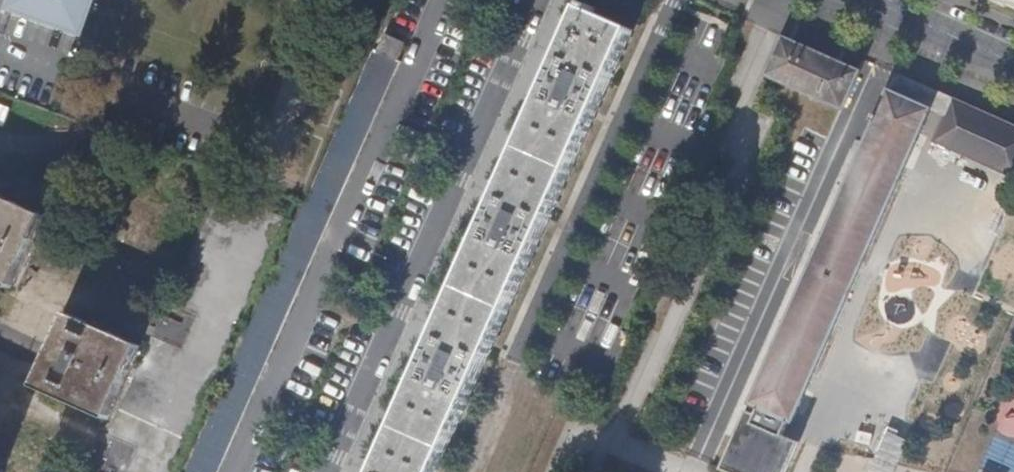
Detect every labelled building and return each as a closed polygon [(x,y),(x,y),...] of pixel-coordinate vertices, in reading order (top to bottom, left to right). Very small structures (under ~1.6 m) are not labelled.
[(11,10),(84,36),(96,0),(14,0),(11,10)] [(632,31),(583,8),(572,35),(554,76),(491,218),(429,357),(426,365),(378,469),(377,471),(436,471),(632,31)] [(843,106),(859,69),(784,35),(767,73),(783,80),(843,106)] [(385,36),(378,53),(396,61),(403,44),(385,36)] [(933,107),(949,113),(955,99),(896,74),(890,87),(933,107)] [(933,107),(890,87),(753,396),(763,400),(760,407),(752,404),(724,466),(739,471),(771,471),(790,430),(787,429),(794,412),(797,414),(933,107)] [(955,99),(949,113),(937,141),(1013,176),(1013,124),(955,99)] [(10,107),(0,104),(0,126),(3,127),(10,107)] [(8,290),(42,217),(0,199),(0,286),(8,290)] [(154,337),(201,352),(209,327),(161,312),(154,337)] [(106,421),(139,348),(66,315),(33,388),(106,421)] [(790,430),(771,471),(790,471),(806,437),(790,430)] [(871,471),(895,471),(909,438),(888,430),(871,471)]
